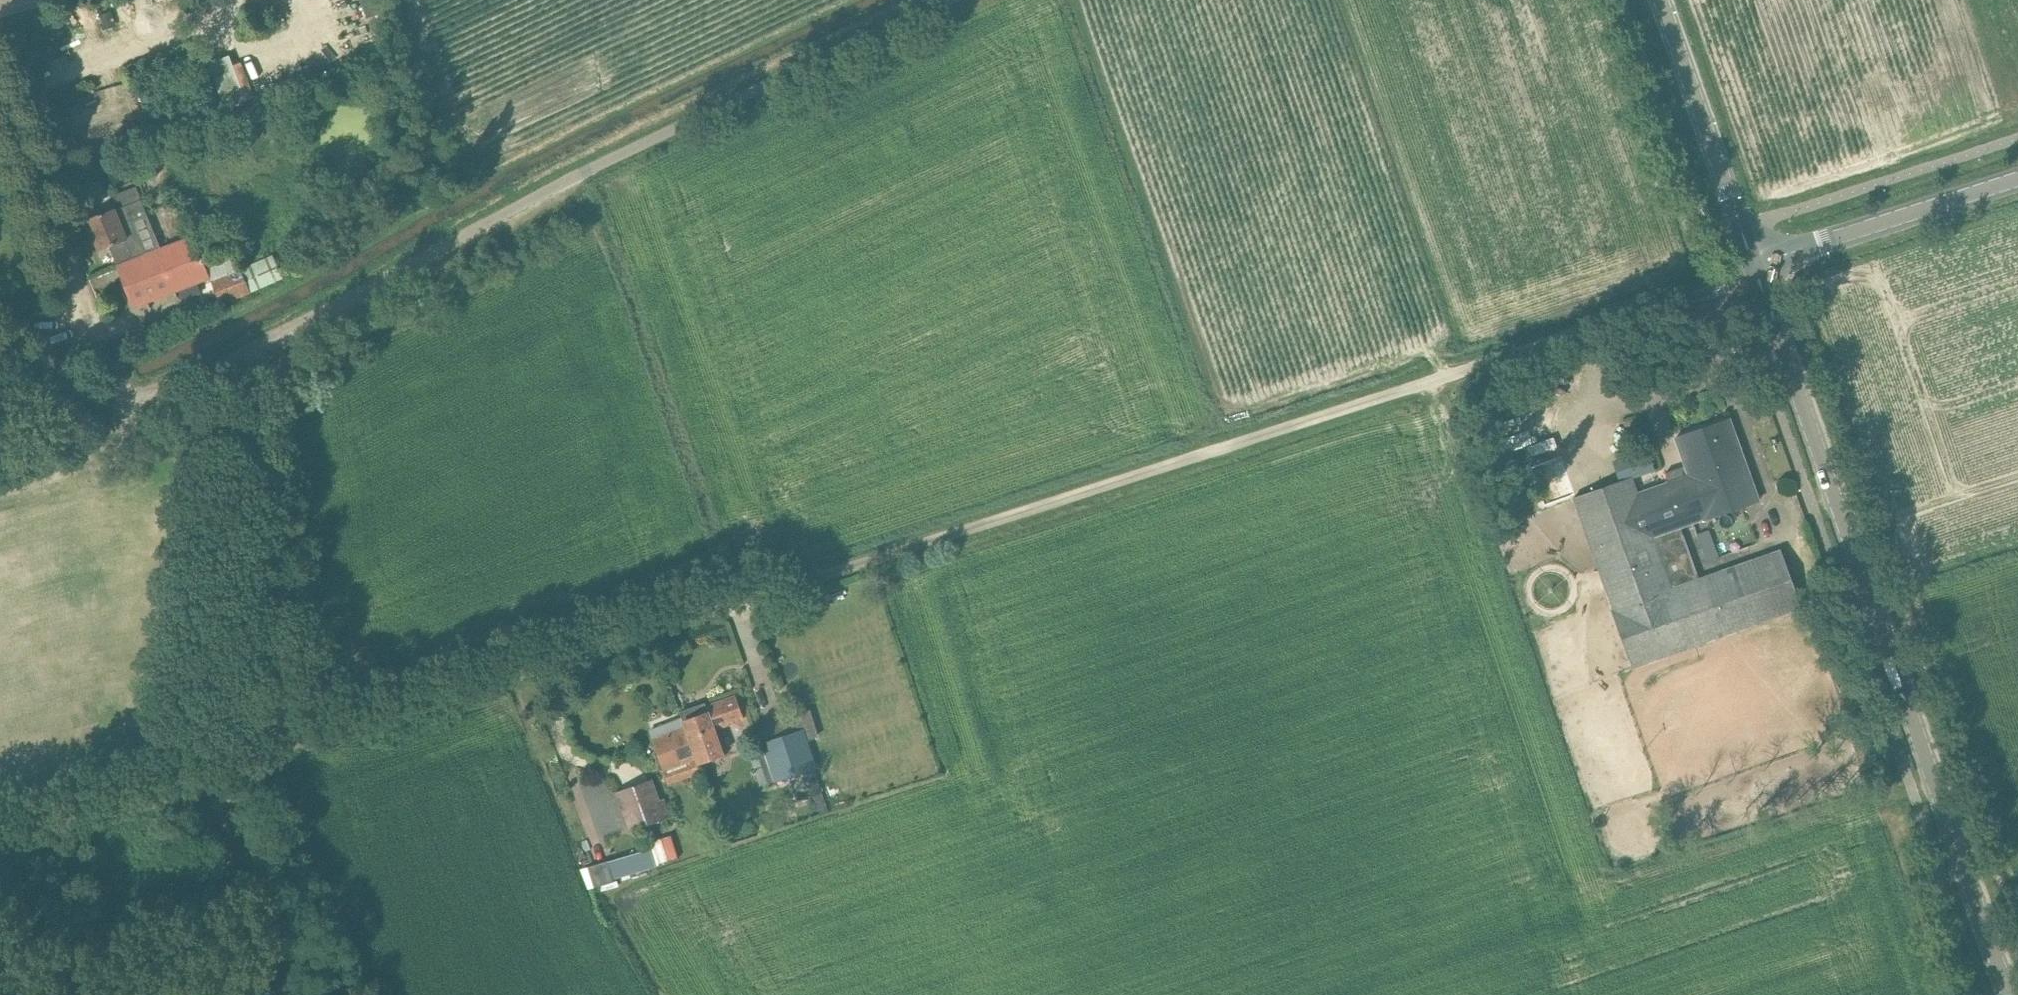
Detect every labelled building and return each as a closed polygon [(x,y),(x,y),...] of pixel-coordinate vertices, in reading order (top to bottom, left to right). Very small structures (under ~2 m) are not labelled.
[(113,9),(99,13),(104,28),(117,24),(113,9)] [(229,56),(208,64),(226,108),(246,100),(229,56)] [(207,128),(212,128),(215,125),(213,120),(209,119),(205,123),(207,128)] [(106,212),(88,220),(100,250),(110,246),(118,266),(140,258),(126,223),(148,214),(137,186),(114,195),(119,208),(115,209),(106,212)] [(118,266),(117,266),(133,308),(211,277),(204,261),(194,236),(162,249),(140,258),(118,266)] [(229,252),(204,261),(211,277),(212,281),(221,304),(250,292),(284,277),(273,255),(242,270),(236,272),(229,252)] [(1632,477),(1573,498),(1580,517),(1633,668),(1782,615),(1801,608),(1780,550),(1699,579),(1681,527),(1704,519),(1704,520),(1759,500),(1730,419),(1675,438),(1685,466),(1666,472),(1669,482),(1637,493),(1632,477)] [(1710,560),(1723,555),(1712,529),(1699,534),(1710,560)] [(706,702),(680,712),(683,718),(684,721),(697,759),(699,764),(701,764),(725,755),(715,729),(731,723),(744,718),(736,697),(723,701),(707,707),(706,702)] [(683,718),(650,731),(658,749),(665,770),(697,759),(684,721),(683,718)] [(801,732),(762,744),(774,782),(814,769),(805,740),(802,731),(801,732)] [(652,780),(617,793),(631,831),(667,818),(666,816),(671,814),(665,798),(660,800),(652,780)] [(664,863),(683,857),(674,834),(656,840),(664,863)] [(616,860),(590,868),(596,885),(622,877),(655,867),(650,849),(616,860)]
